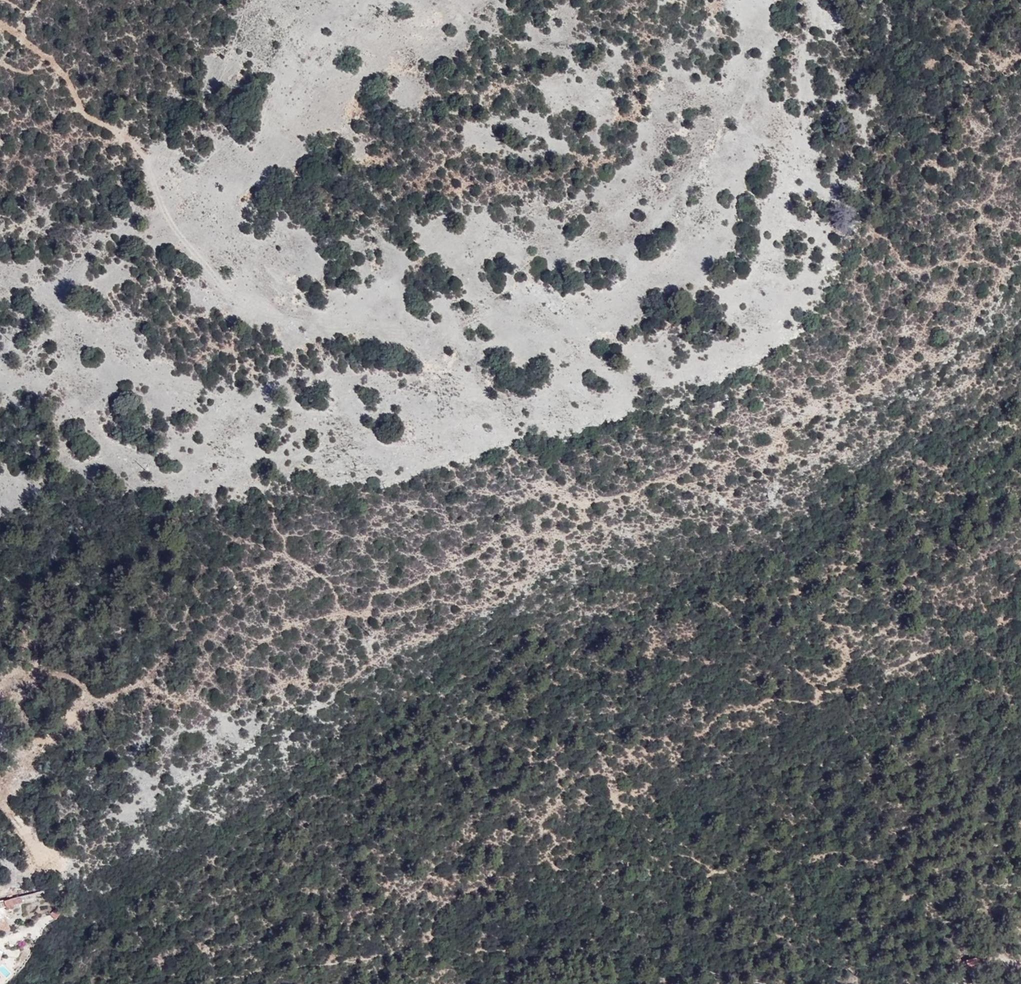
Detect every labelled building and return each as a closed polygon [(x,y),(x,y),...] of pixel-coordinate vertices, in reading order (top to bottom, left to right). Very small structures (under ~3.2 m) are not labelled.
[(975,965),(963,970),(968,980),(980,974),(975,965)]
